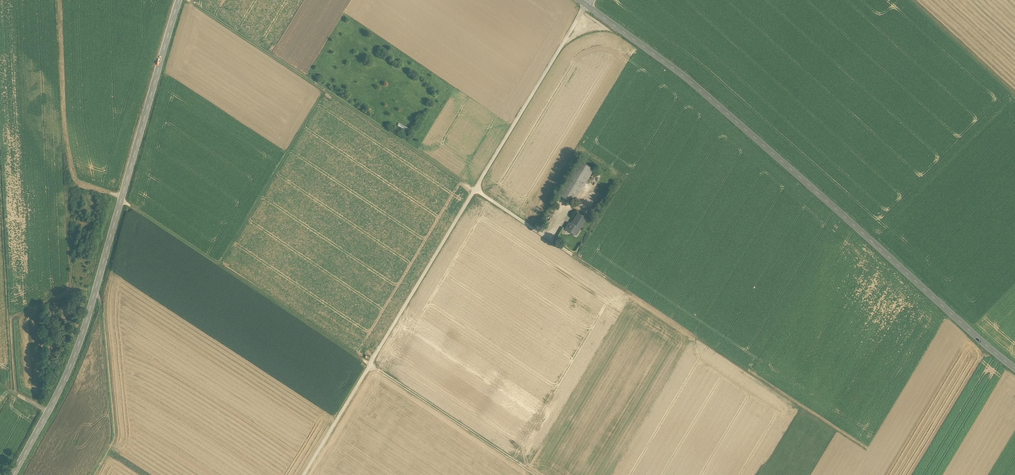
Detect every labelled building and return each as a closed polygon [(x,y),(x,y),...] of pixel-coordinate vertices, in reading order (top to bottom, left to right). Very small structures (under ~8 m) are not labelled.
[(578,160),(557,194),(574,205),(595,170),(578,160)] [(570,223),(565,232),(576,238),(586,220),(578,215),(572,224),(570,223)]
